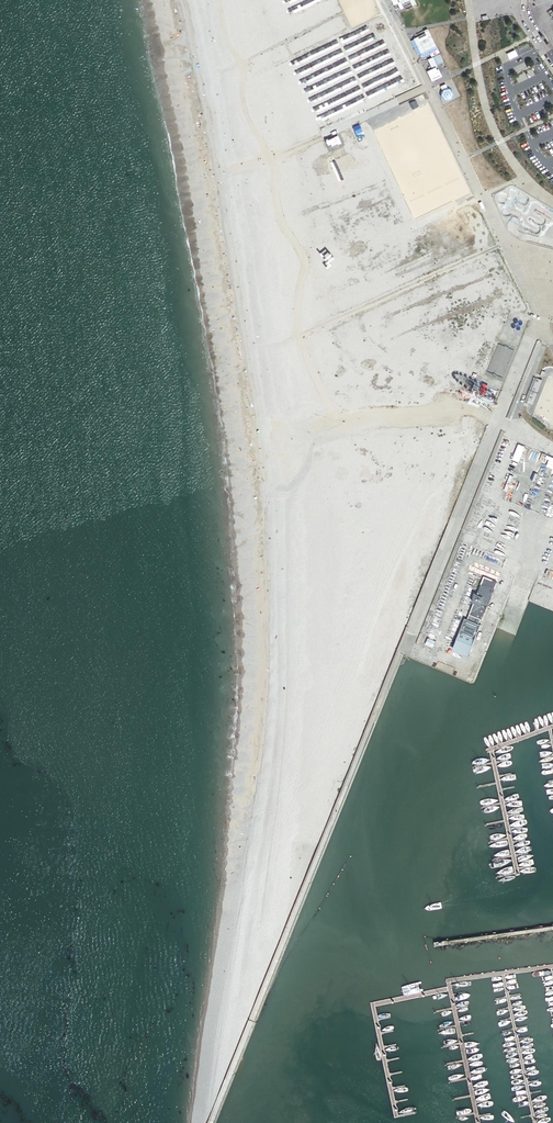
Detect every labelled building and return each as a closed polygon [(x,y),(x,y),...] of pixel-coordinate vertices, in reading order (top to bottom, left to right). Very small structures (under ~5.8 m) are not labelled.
[(296,3),(300,10),(321,0),(304,0),(296,3)] [(414,0),(398,0),(403,10),(416,4),(414,0)] [(369,29),(366,22),(297,56),(301,62),(369,29)] [(437,48),(428,29),(416,34),(419,40),(416,42),(423,55),(437,48)] [(373,38),(370,32),(302,65),(305,71),(373,38)] [(381,46),(378,40),(306,74),(309,81),(381,46)] [(388,54),(385,47),(311,84),(314,90),(388,54)] [(515,51),(507,54),(510,60),(518,57),(515,51)] [(393,64),(389,57),(315,94),(319,100),(393,64)] [(397,73),(394,66),(324,100),(328,106),(397,73)] [(338,142),(336,136),(328,140),(330,146),(338,142)] [(541,380),(535,378),(525,403),(531,405),(541,380)] [(544,381),(541,380),(531,405),(534,406),(544,381)] [(451,648),(467,655),(479,625),(476,624),(478,621),(478,619),(481,620),(496,583),(483,578),(476,595),(474,595),(471,603),(472,603),(468,615),(466,619),(466,620),(463,619),(451,648)]
